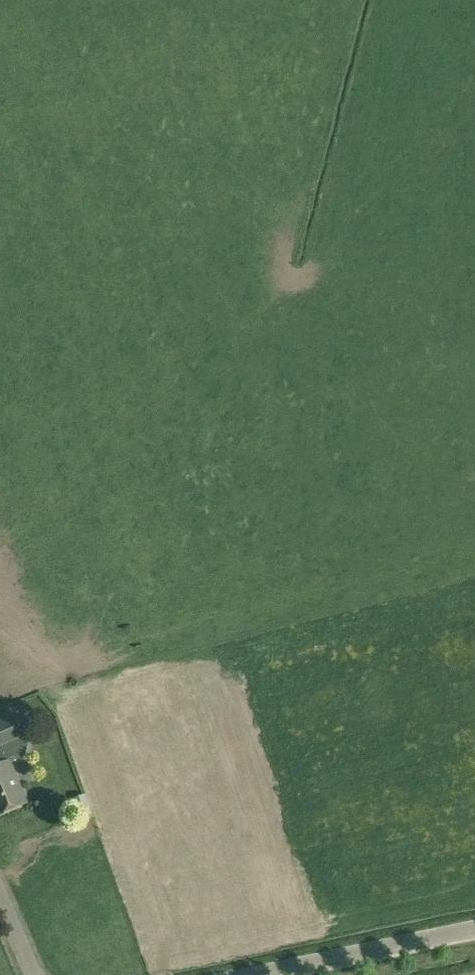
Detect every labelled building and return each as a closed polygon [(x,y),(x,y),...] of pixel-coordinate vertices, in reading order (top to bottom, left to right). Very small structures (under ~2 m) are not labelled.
[(27,803),(10,761),(0,765),(0,814),(27,803)]
